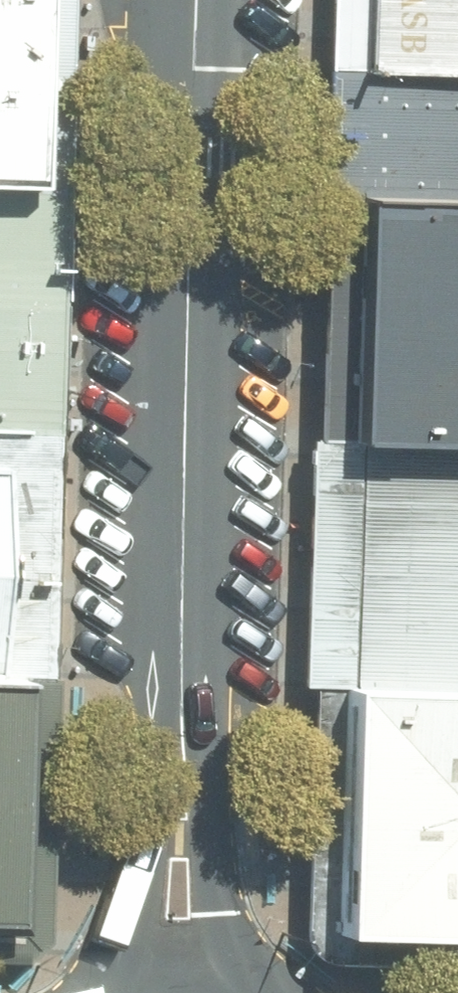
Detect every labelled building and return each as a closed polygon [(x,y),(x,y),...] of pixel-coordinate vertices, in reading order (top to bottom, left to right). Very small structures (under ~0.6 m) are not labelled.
[(296,160),(457,161),(457,0),(296,0),(296,160)] [(294,418),(457,419),(457,161),(296,160),(294,418)] [(294,418),(293,639),(457,640),(457,419),(294,418)] [(293,639),(291,902),(457,903),(457,640),(293,639)]
